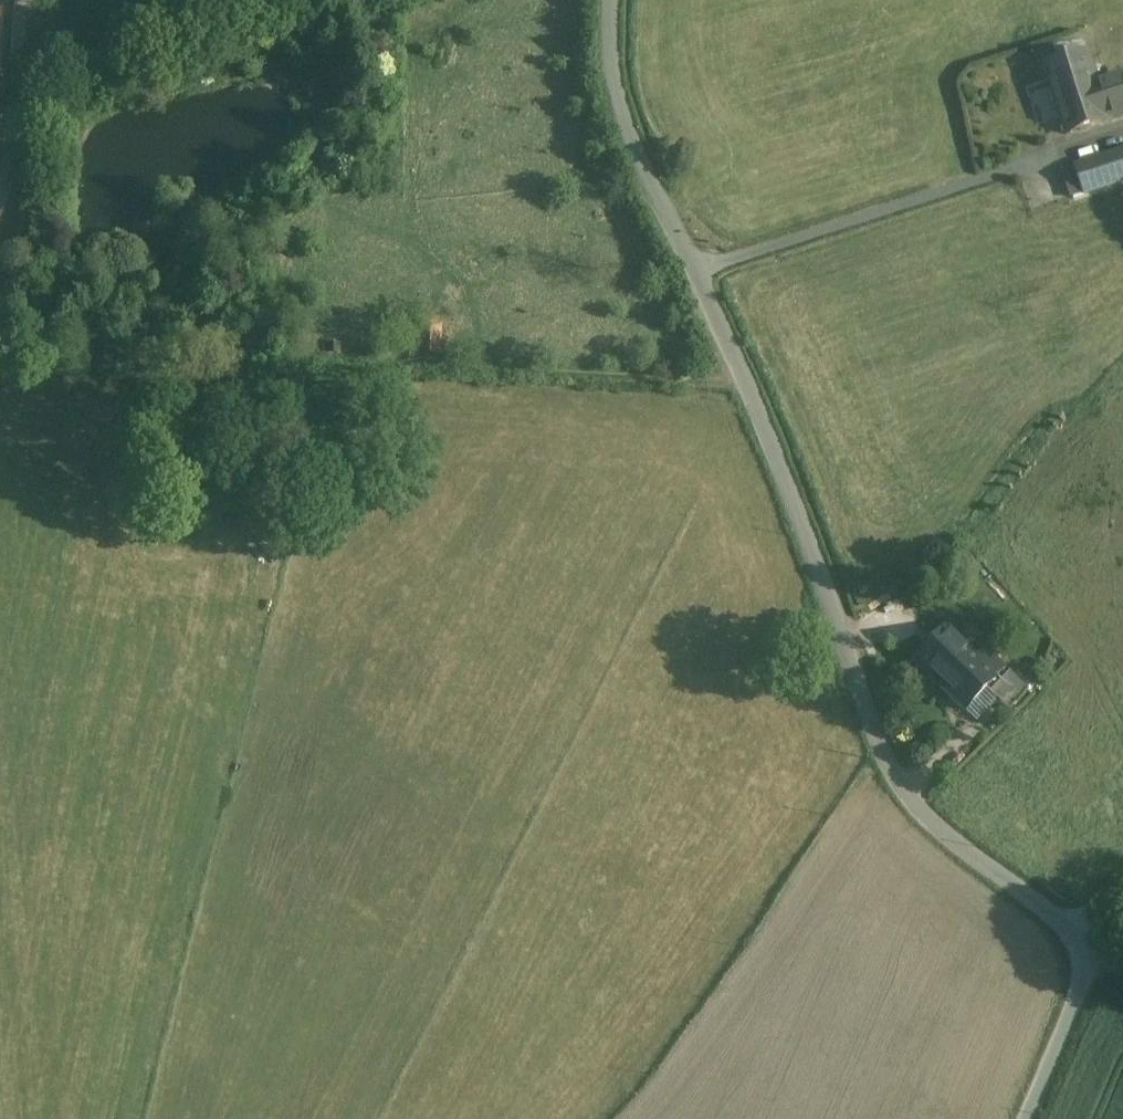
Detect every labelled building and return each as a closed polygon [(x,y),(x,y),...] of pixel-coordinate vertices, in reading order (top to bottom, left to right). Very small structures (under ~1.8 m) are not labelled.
[(1090,53),(1046,67),(1068,136),(1122,118),(1122,76),(1099,84),(1090,53)] [(1065,173),(1074,200),(1122,183),(1122,154),(1065,173)] [(944,630),(914,662),(965,711),(995,679),(975,659),(944,630)] [(1006,668),(985,648),(975,659),(995,679),(1006,668)] [(1010,671),(990,692),(1009,709),(1028,689),(1010,671)]
